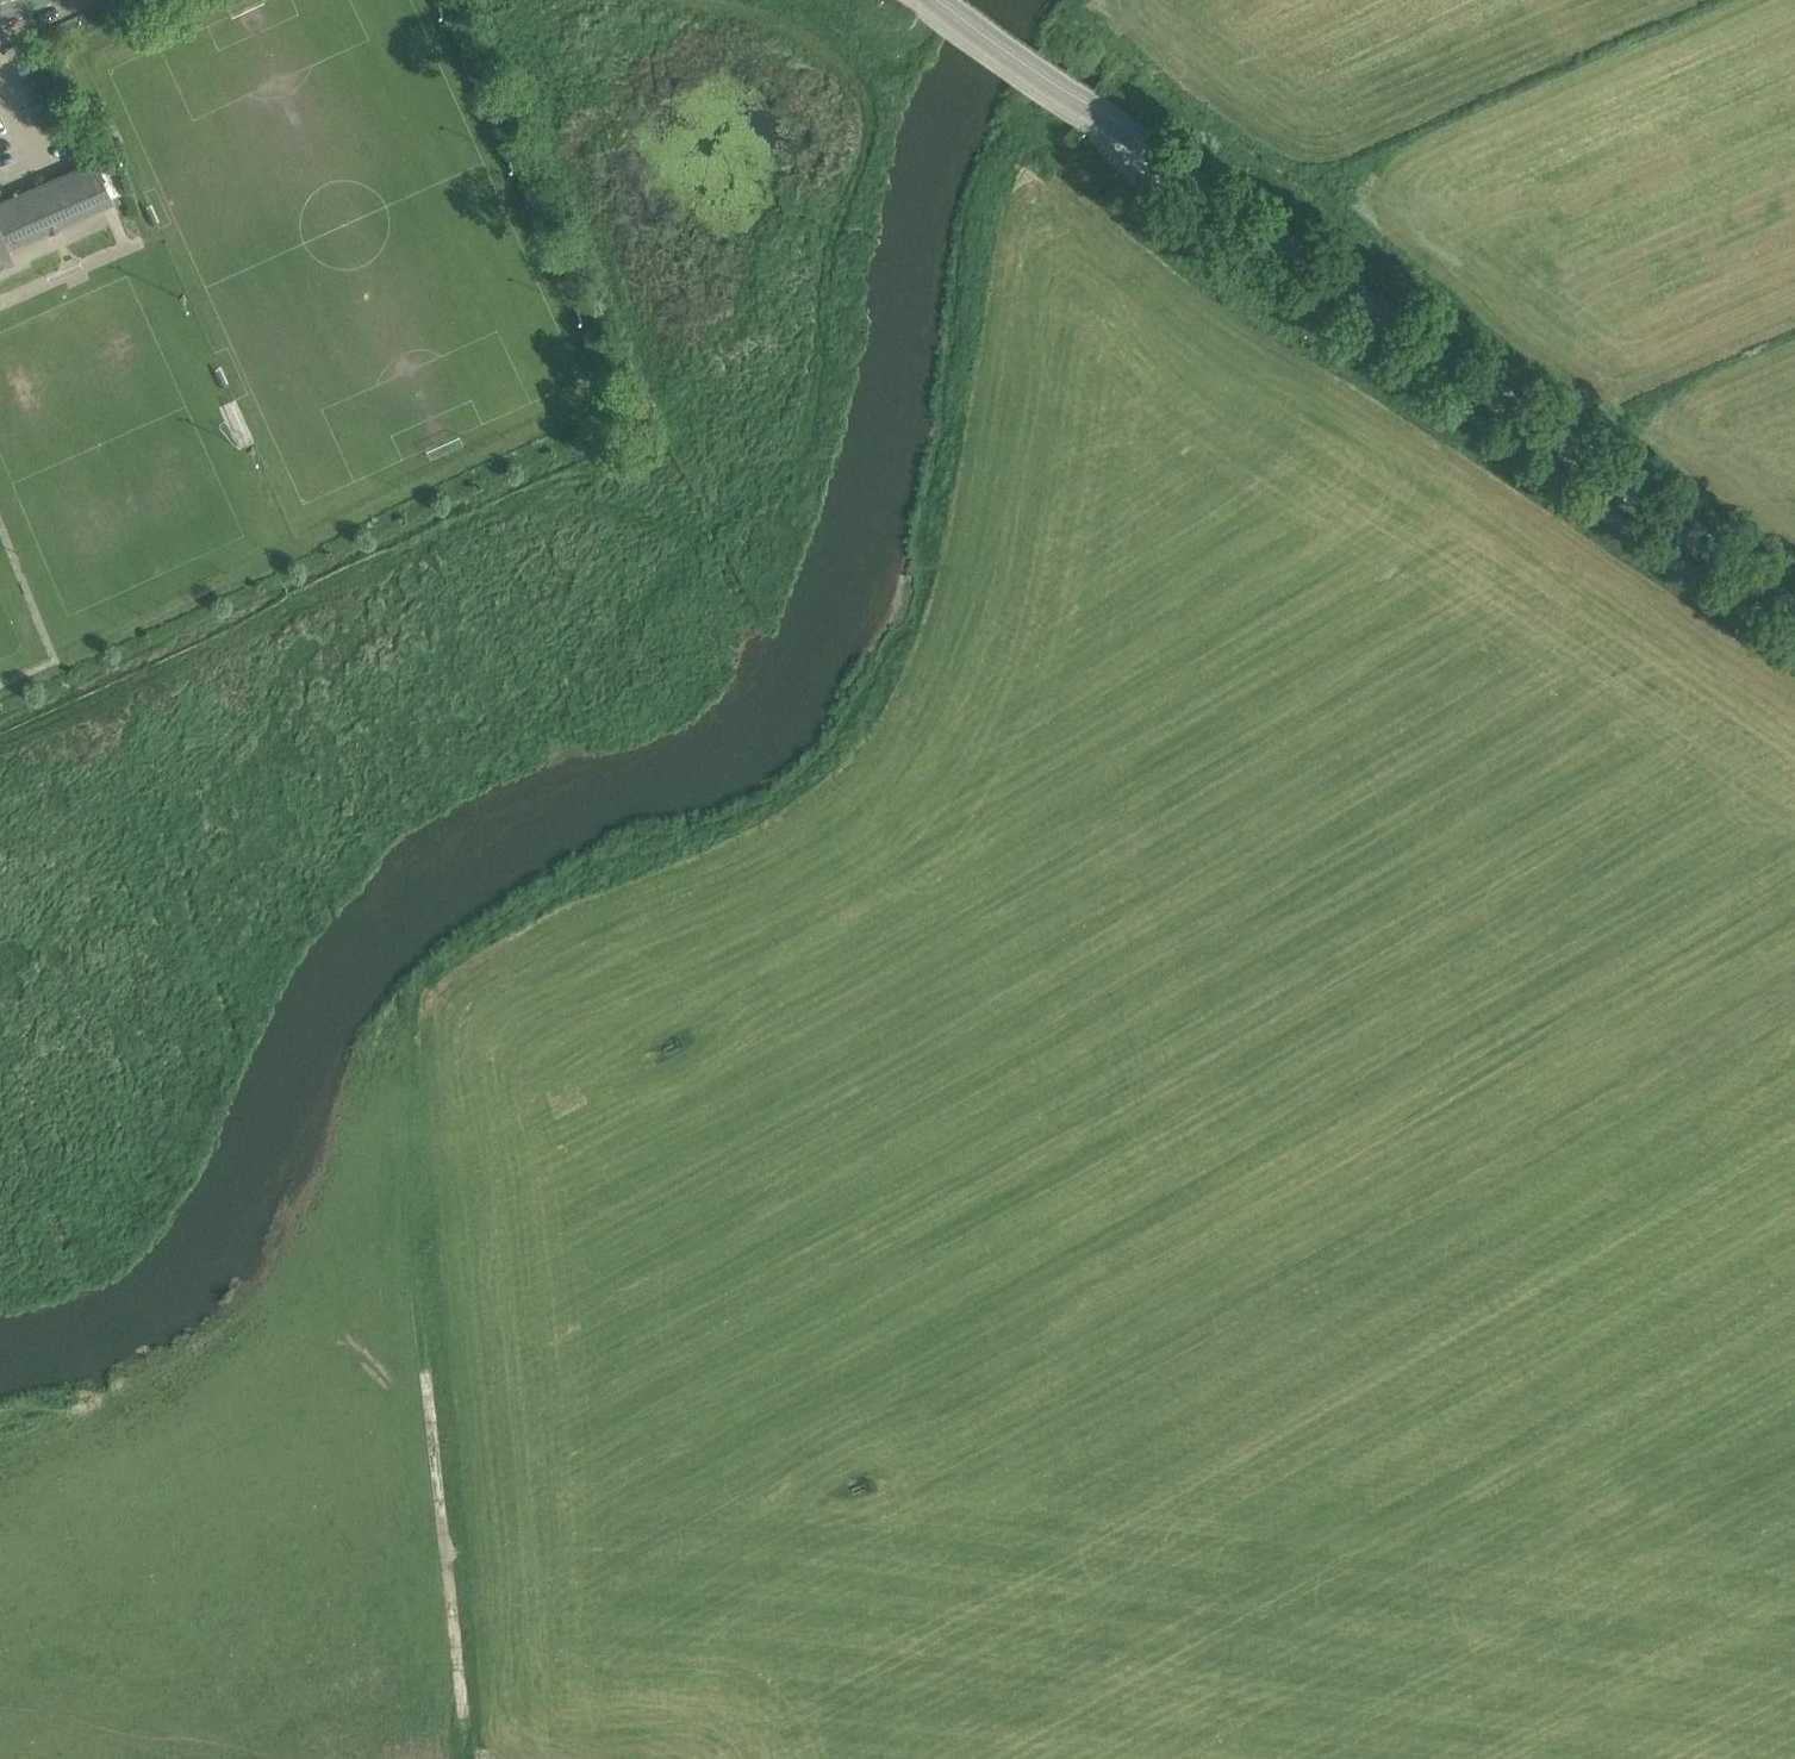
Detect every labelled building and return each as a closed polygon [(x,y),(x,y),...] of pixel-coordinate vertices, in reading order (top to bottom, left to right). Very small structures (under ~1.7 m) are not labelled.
[(12,257),(8,249),(50,230),(51,233),(61,228),(60,225),(114,201),(112,196),(121,192),(108,164),(99,168),(95,159),(0,201),(0,263),(12,257)]
